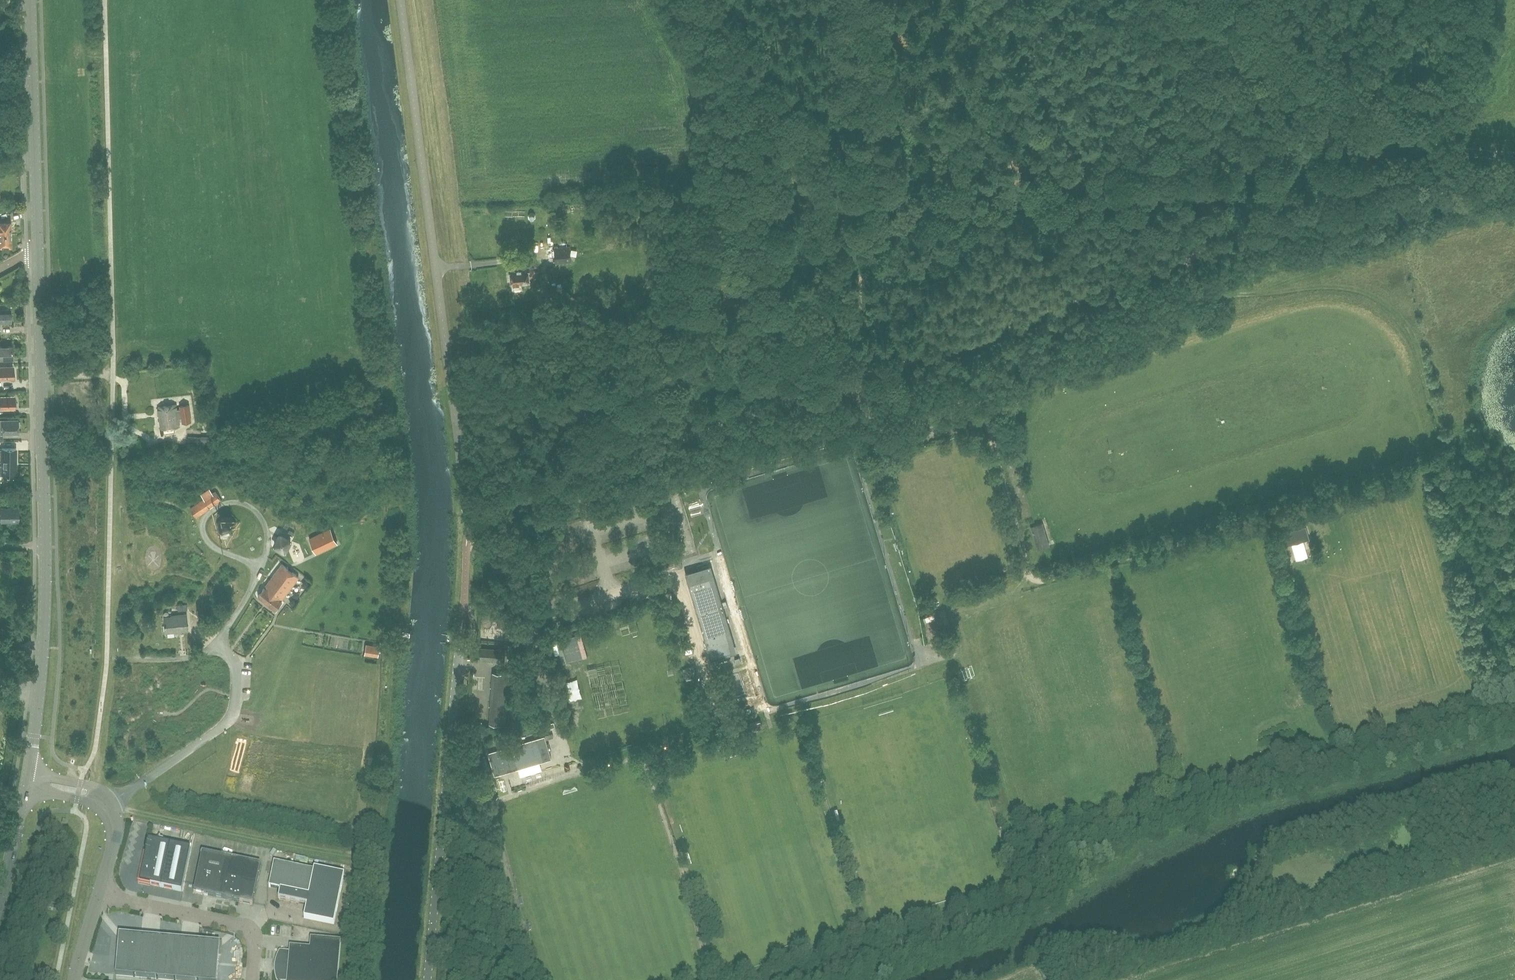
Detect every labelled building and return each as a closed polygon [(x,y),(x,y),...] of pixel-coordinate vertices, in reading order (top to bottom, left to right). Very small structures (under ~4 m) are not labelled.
[(10,233),(10,220),(0,221),(0,234),(10,233)] [(0,234),(0,246),(11,246),(10,233),(0,234)] [(558,248),(554,248),(556,265),(571,263),(570,247),(568,247),(567,245),(558,245),(558,248)] [(530,283),(530,278),(535,278),(535,275),(538,275),(538,272),(534,272),(534,267),(528,268),(510,270),(511,285),(530,283)] [(10,309),(0,309),(0,323),(10,322),(10,309)] [(0,344),(0,358),(12,357),(12,344),(0,344)] [(0,366),(0,378),(12,378),(12,365),(0,366)] [(15,407),(15,395),(0,395),(0,408),(15,407)] [(175,404),(157,407),(160,428),(178,426),(177,418),(181,417),(182,422),(192,421),(189,403),(179,405),(180,408),(175,409),(175,404)] [(3,440),(3,433),(17,433),(16,419),(0,419),(0,440),(3,440)] [(201,436),(188,435),(188,442),(200,442),(200,444),(206,444),(207,443),(210,443),(210,437),(213,437),(213,429),(203,429),(203,436),(201,436)] [(14,448),(1,448),(0,448),(0,461),(1,461),(1,465),(0,465),(0,475),(2,475),(2,473),(14,474),(14,448)] [(196,516),(201,513),(221,499),(215,491),(190,507),(193,512),(196,516)] [(14,521),(14,507),(0,507),(0,521),(14,521)] [(234,523),(230,519),(224,518),(220,522),(220,526),(224,531),(229,531),(233,528),(234,523)] [(1030,526),(1037,549),(1050,545),(1042,522),(1030,526)] [(1305,525),(1276,534),(1280,546),(1275,548),(1281,565),(1290,562),(1285,546),(1309,538),(1305,525)] [(329,528),(309,538),(316,553),(337,542),(329,528)] [(290,539),(279,534),(274,544),(285,550),(290,539)] [(298,576),(281,564),(257,596),(275,609),(282,600),(281,600),(298,576)] [(723,606),(722,602),(726,601),(726,600),(721,601),(714,576),(696,581),(693,572),(686,575),(685,575),(710,657),(732,651),(730,645),(734,644),(723,606),(724,606),(727,605),(727,604),(723,606)] [(188,630),(186,614),(171,615),(172,616),(164,617),(166,632),(188,630)] [(381,651),(381,644),(367,642),(367,649),(381,651)] [(504,661),(504,649),(480,647),(480,659),(504,661)] [(712,663),(722,660),(721,655),(711,658),(712,663)] [(714,668),(724,665),(722,660),(712,663),(714,668)] [(489,723),(505,724),(509,672),(492,671),(489,723)] [(751,731),(762,727),(760,721),(749,724),(751,731)] [(550,759),(544,736),(488,753),(494,775),(550,759)] [(527,773),(530,782),(546,777),(543,769),(527,773)] [(170,843),(148,839),(139,882),(161,887),(170,843)] [(193,892),(252,904),(260,864),(202,852),(193,892)] [(313,870),(274,862),(269,887),(280,889),(278,899),(306,905),(304,917),(333,923),(344,870),(315,864),(313,870)] [(299,922),(299,933),(309,933),(309,922),(299,922)] [(115,975),(173,979),(217,979),(220,947),(215,943),(124,934),(119,938),(115,975)] [(341,941),(310,938),(309,948),(289,946),(289,951),(279,950),(278,953),(277,956),(275,960),(274,964),(274,967),(274,971),(275,975),(276,979),(337,979),(341,941)]
